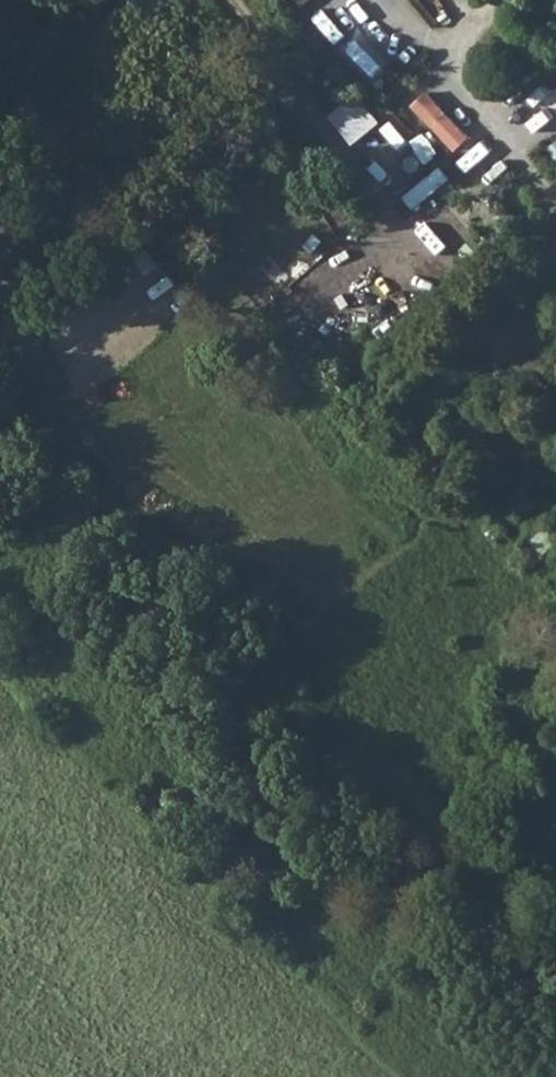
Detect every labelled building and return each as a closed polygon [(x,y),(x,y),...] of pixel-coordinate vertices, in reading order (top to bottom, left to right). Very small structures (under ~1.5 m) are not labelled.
[(314,0),(293,0),(301,10),(314,0)]
